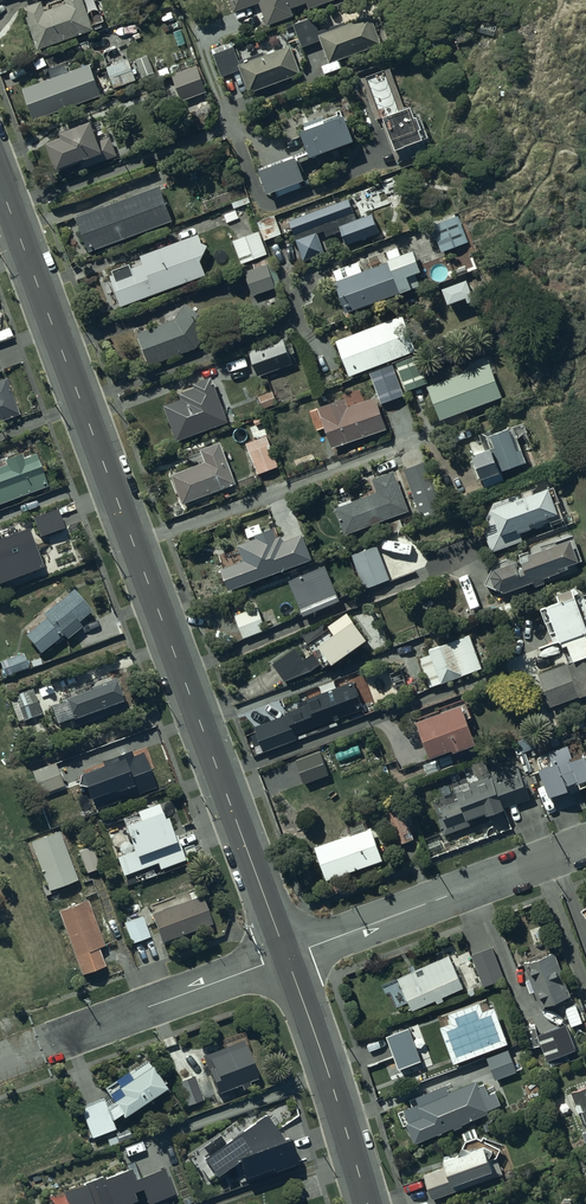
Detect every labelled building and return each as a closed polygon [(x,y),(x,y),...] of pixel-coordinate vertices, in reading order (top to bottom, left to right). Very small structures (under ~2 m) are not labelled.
[(22,7),(37,50),(93,30),(82,0),(60,0),(47,5),(48,9),(44,10),(41,1),(22,7)] [(233,12),(258,3),(266,25),(293,16),(290,8),(306,2),(308,9),(332,0),(228,0),(233,12)] [(293,25),(301,47),(319,40),(328,62),(318,66),(321,74),(339,67),(336,61),(381,43),(370,15),(344,25),(343,21),(319,31),(313,17),(293,25)] [(481,22),(478,32),(494,36),(497,27),(481,22)] [(444,35),(431,38),(435,53),(448,49),(444,35)] [(220,77),(239,70),(247,93),(300,74),(289,45),(239,64),(231,42),(210,49),(220,77)] [(106,67),(113,88),(135,80),(128,59),(106,67)] [(88,64),(22,88),(33,120),(100,96),(88,64)] [(205,92),(196,65),(171,74),(181,101),(205,92)] [(381,117),(396,162),(427,151),(419,130),(421,129),(416,116),(414,117),(410,105),(403,108),(388,66),(365,74),(369,85),(363,86),(375,119),(381,117)] [(299,130),(309,156),(352,140),(343,114),(338,116),(337,113),(324,118),(323,116),(302,124),(304,128),(299,130)] [(61,138),(46,143),(55,168),(78,160),(78,161),(81,160),(83,168),(116,156),(109,137),(98,141),(90,120),(58,132),(61,138)] [(297,160),(294,155),(257,169),(266,194),(304,180),(297,160)] [(158,186),(74,217),(87,252),(172,221),(158,186)] [(288,220),(303,260),(324,253),(317,233),(323,231),(325,236),(339,231),(345,246),(378,233),(371,213),(356,219),(348,198),(288,220)] [(259,230),(263,241),(282,234),(274,214),(256,222),(259,230)] [(457,216),(431,226),(440,251),(467,241),(457,216)] [(263,241),(259,230),(232,241),(241,264),(268,253),(263,241)] [(108,275),(120,306),(204,274),(199,261),(207,258),(197,233),(139,256),(141,263),(108,275)] [(333,282),(345,313),(419,285),(415,273),(420,271),(412,250),(386,259),(387,262),(362,271),(358,261),(332,271),(336,281),(333,282)] [(244,272),(252,296),(280,286),(270,257),(252,263),(254,268),(244,272)] [(443,289),(448,303),(473,294),(467,280),(443,289)] [(173,319),(137,333),(149,366),(196,348),(213,324),(185,303),(173,319)] [(334,340),(348,376),(416,351),(403,315),(334,340)] [(0,341),(13,337),(9,328),(0,331),(0,341)] [(248,352),(257,376),(292,363),(283,338),(248,352)] [(417,354),(395,363),(406,390),(428,381),(417,354)] [(392,364),(369,373),(380,403),(404,394),(392,364)] [(427,387),(439,421),(502,397),(490,364),(427,387)] [(162,405),(176,441),(228,421),(210,376),(191,383),(193,387),(179,393),(180,398),(162,405)] [(18,414),(4,377),(0,379),(0,421),(18,414)] [(272,391),(257,396),(262,409),(277,404),(272,391)] [(316,407),(331,448),(386,427),(374,396),(347,406),(344,397),(316,407)] [(489,447),(470,453),(479,478),(481,477),(485,488),(504,481),(500,470),(525,461),(513,427),(486,436),(489,447)] [(245,442),(256,474),(278,466),(267,434),(245,442)] [(170,474),(182,504),(235,483),(219,442),(199,450),(204,461),(170,474)] [(48,485),(37,454),(22,460),(20,453),(3,460),(5,465),(0,467),(0,503),(48,485)] [(428,460),(403,470),(421,517),(446,508),(428,460)] [(334,508),(344,534),(408,510),(394,471),(371,479),(376,492),(334,508)] [(524,492),(493,503),(486,518),(488,525),(481,528),(491,552),(522,541),(519,533),(534,527),(535,529),(543,526),(543,524),(559,518),(554,504),(558,503),(552,487),(548,488),(548,487),(525,495),(524,492)] [(33,519),(39,537),(64,528),(58,510),(33,519)] [(229,592),(314,561),(304,534),(283,542),(281,536),(278,538),(274,529),(256,535),(257,538),(238,545),(244,561),(221,569),(229,592)] [(42,569),(27,530),(0,540),(0,585),(42,569)] [(507,559),(493,564),(492,565),(492,566),(491,566),(491,567),(490,568),(490,569),(490,570),(489,571),(489,572),(489,573),(489,574),(489,575),(489,576),(489,577),(489,578),(489,579),(490,580),(490,581),(490,582),(491,583),(491,584),(492,585),(492,586),(493,587),(494,588),(495,588),(495,589),(496,590),(497,590),(498,591),(499,591),(500,592),(501,592),(502,592),(504,592),(506,599),(526,592),(524,584),(532,581),(535,586),(578,570),(576,563),(581,561),(572,535),(518,554),(524,572),(519,573),(515,561),(508,563),(507,559)] [(376,545),(351,555),(364,589),(389,579),(376,545)] [(288,580),(302,616),(340,601),(325,565),(288,580)] [(585,655),(585,628),(584,624),(585,623),(585,594),(583,595),(574,588),(555,594),(558,601),(546,606),(558,639),(559,639),(561,645),(566,644),(572,660),(585,655)] [(44,618),(23,635),(38,653),(59,636),(56,632),(58,630),(65,639),(80,626),(76,622),(90,611),(72,589),(41,614),(44,618)] [(256,606),(234,615),(242,638),(265,630),(256,606)] [(330,663),(366,638),(346,611),(327,624),(332,632),(325,637),(321,633),(306,644),(322,666),(329,661),(330,663)] [(430,654),(419,658),(428,685),(440,680),(441,682),(481,667),(470,635),(428,650),(430,654)] [(294,647),(272,664),(285,681),(300,669),(303,673),(307,670),(308,672),(315,667),(313,664),(316,662),(310,654),(303,659),(294,647)] [(0,661),(0,667),(4,677),(28,668),(22,653),(0,661)] [(572,660),(537,674),(549,707),(585,693),(585,655),(572,660)] [(89,688),(59,699),(69,728),(125,708),(114,678),(89,687),(89,688)] [(254,727),(263,751),(297,739),(295,734),(363,709),(352,681),(300,702),(301,705),(285,712),(286,714),(254,727)] [(31,689),(13,695),(21,720),(39,714),(31,689)] [(459,704),(415,721),(429,757),(451,749),(452,752),(474,744),(459,704)] [(585,752),(585,753),(583,754),(582,751),(571,755),(567,744),(548,751),(536,756),(540,767),(538,768),(548,796),(567,789),(565,783),(574,780),(574,781),(577,780),(579,786),(585,784),(585,751),(585,752)] [(102,765),(78,774),(89,803),(92,802),(95,811),(155,787),(143,756),(145,755),(141,746),(101,762),(102,765)] [(321,752),(295,761),(304,785),(329,775),(321,752)] [(450,754),(423,765),(426,774),(454,763),(450,754)] [(62,786),(53,763),(31,772),(40,795),(62,786)] [(435,809),(439,808),(446,825),(440,827),(444,836),(470,825),(468,819),(484,813),(485,816),(530,799),(517,764),(512,766),(511,763),(499,767),(500,771),(468,783),(467,780),(453,786),(454,791),(432,800),(435,809)] [(133,811),(134,815),(121,820),(123,825),(120,825),(130,851),(114,857),(122,876),(156,863),(159,870),(184,860),(175,834),(170,836),(163,817),(160,818),(154,803),(133,811)] [(370,827),(313,846),(326,880),(382,860),(370,827)] [(58,831),(29,842),(47,891),(76,880),(58,831)] [(91,846),(77,852),(85,873),(99,868),(91,846)] [(200,896),(196,897),(193,890),(187,892),(190,900),(149,914),(160,943),(210,924),(200,896)] [(87,900),(57,911),(80,975),(104,966),(97,948),(104,946),(87,900)] [(142,917),(123,924),(131,944),(149,937),(142,917)] [(484,922),(463,931),(483,987),(504,978),(493,948),(494,948),(484,922)] [(524,966),(540,1009),(571,998),(555,954),(524,966)] [(412,972),(397,978),(411,1011),(434,1002),(436,1005),(445,1001),(443,996),(464,988),(450,956),(415,970),(414,967),(411,969),(412,972)] [(455,1066),(509,1046),(495,1008),(484,1013),(480,1004),(449,1015),(453,1025),(441,1029),(455,1066)] [(576,1004),(564,1008),(565,1009),(562,1011),(565,1018),(567,1017),(570,1026),(582,1022),(576,1004)] [(541,1037),(552,1067),(569,1061),(567,1056),(577,1053),(568,1027),(541,1037)] [(399,1071),(423,1062),(410,1029),(387,1038),(399,1071)] [(202,1056),(217,1095),(241,1087),(242,1091),(250,1089),(248,1083),(257,1080),(243,1042),(224,1050),(224,1048),(202,1056)] [(487,1059),(496,1082),(518,1073),(509,1051),(487,1059)] [(130,1077),(127,1073),(103,1090),(111,1103),(110,1104),(111,1106),(108,1108),(106,1103),(105,1104),(103,1100),(79,1110),(92,1140),(115,1131),(111,1121),(118,1116),(121,1120),(166,1089),(148,1062),(134,1072),(135,1073),(130,1077)] [(204,1101),(194,1077),(177,1084),(187,1108),(204,1101)] [(407,1126),(415,1146),(489,1115),(487,1111),(501,1105),(497,1094),(490,1097),(486,1087),(481,1089),(478,1083),(450,1095),(446,1087),(417,1099),(420,1106),(405,1112),(410,1124),(407,1126)] [(580,1086),(570,1092),(581,1123),(585,1121),(585,1084),(580,1086)] [(235,1167),(242,1185),(275,1173),(276,1176),(300,1167),(289,1138),(282,1141),(267,1118),(204,1161),(218,1181),(235,1167)] [(441,1158),(442,1166),(422,1173),(431,1198),(502,1173),(496,1157),(499,1148),(502,1145),(470,1130),(463,1145),(460,1145),(456,1153),(441,1158)] [(176,1197),(166,1170),(136,1181),(132,1170),(107,1180),(106,1176),(59,1194),(63,1203),(134,1203),(131,1196),(143,1191),(148,1203),(156,1203),(176,1197)]
